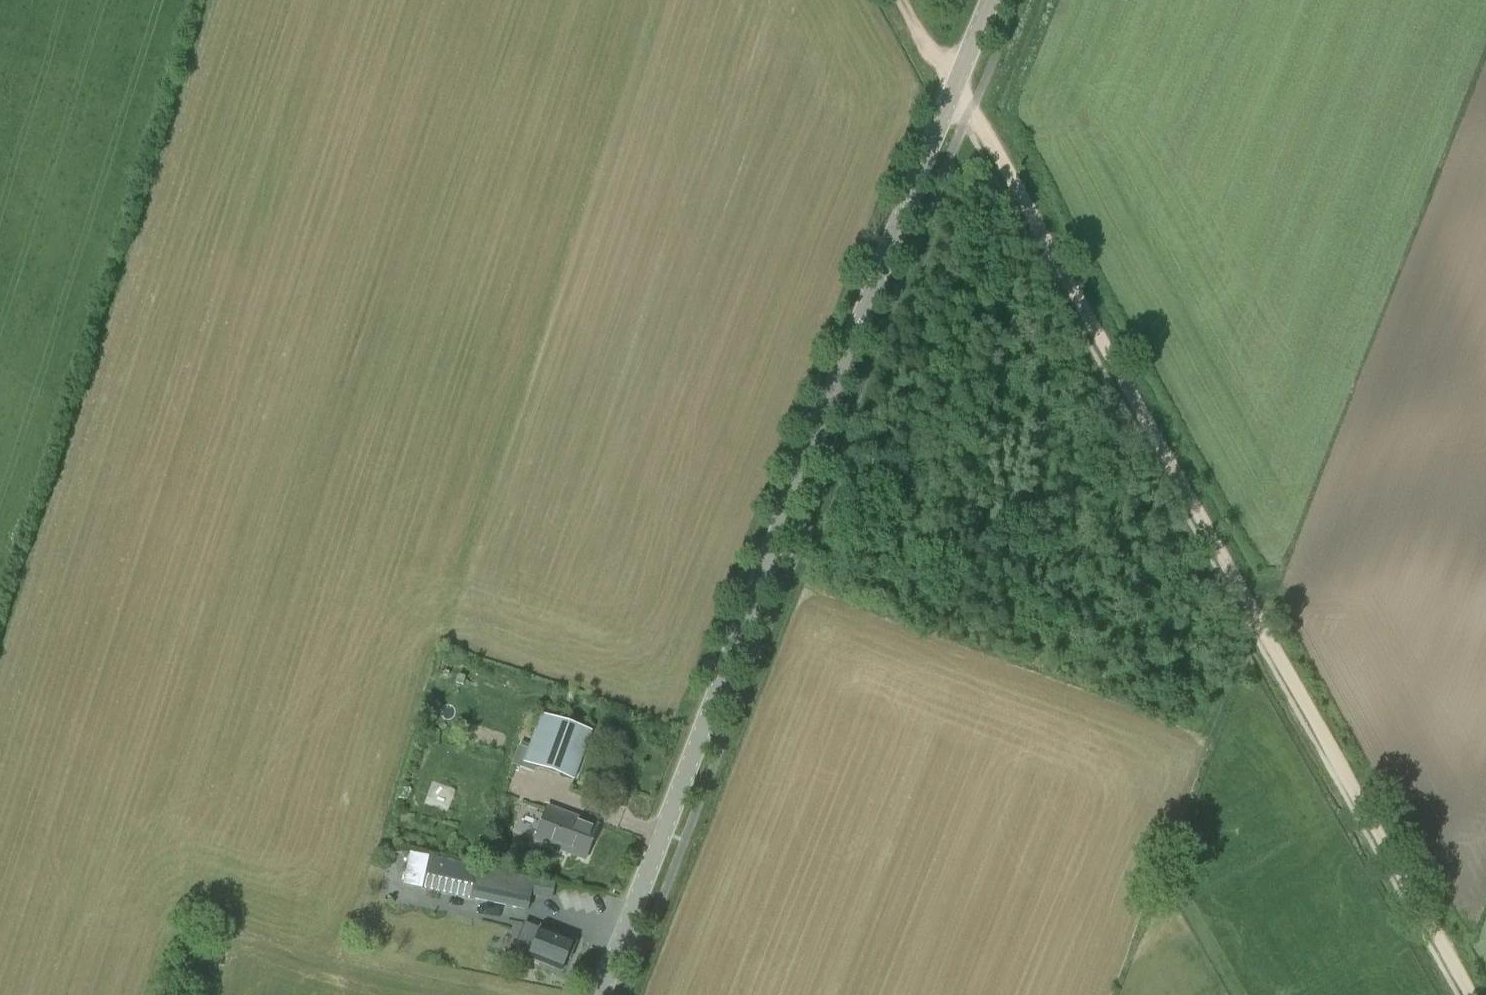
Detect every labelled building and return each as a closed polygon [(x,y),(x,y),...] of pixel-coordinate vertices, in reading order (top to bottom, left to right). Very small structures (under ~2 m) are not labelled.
[(573,781),(591,731),(540,713),(522,763),(573,781)] [(585,860),(598,826),(547,807),(535,841),(585,860)] [(551,901),(555,883),(405,851),(399,879),(423,884),(422,891),(470,901),(470,900),(527,912),(531,896),(551,901)] [(573,953),(577,942),(527,921),(513,954),(527,959),(529,955),(562,969),(569,952),(573,953)]
